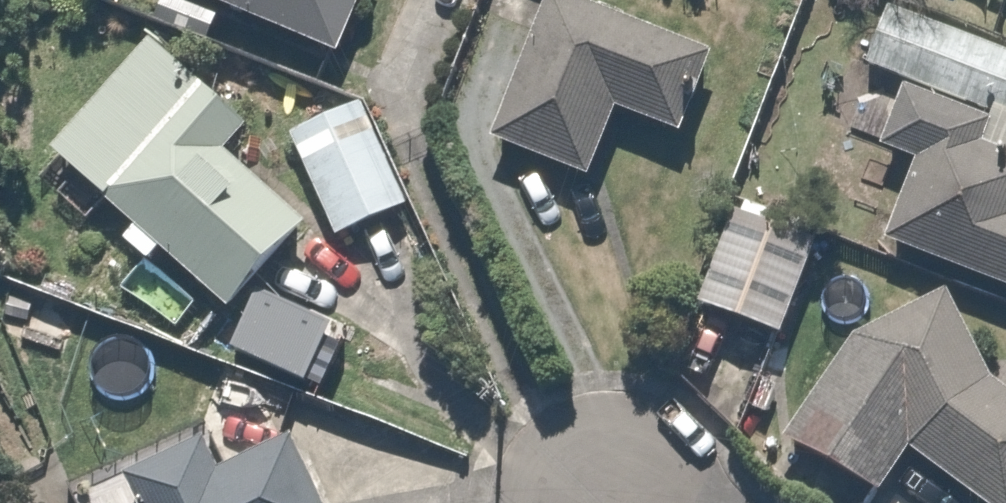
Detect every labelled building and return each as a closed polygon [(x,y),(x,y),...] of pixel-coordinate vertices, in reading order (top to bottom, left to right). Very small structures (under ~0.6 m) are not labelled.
[(333,45),(348,0),(198,0),(333,45)] [(668,133),(701,51),(575,0),(548,0),(493,139),(589,177),(615,112),(668,133)] [(1005,8),(1005,0),(978,0),(1005,8)] [(910,82),(886,153),(912,162),(884,242),(1005,285),(1005,47),(894,8),(873,69),(910,82)] [(232,148),(250,128),(155,42),(51,157),(126,225),(113,239),(150,273),(163,259),(222,312),(308,218),(232,148)] [(332,241),(350,234),(376,295),(411,280),(385,219),(389,217),(346,114),(288,138),(332,241)] [(817,258),(732,228),(704,307),(790,337),(817,258)] [(11,297),(0,324),(0,333),(55,356),(69,322),(11,297)] [(787,436),(867,496),(911,436),(990,502),(1005,502),(1005,387),(975,361),(945,298),(859,339),(787,436)] [(218,437),(123,484),(133,502),(336,502),(298,428),(230,462),(218,437)]
